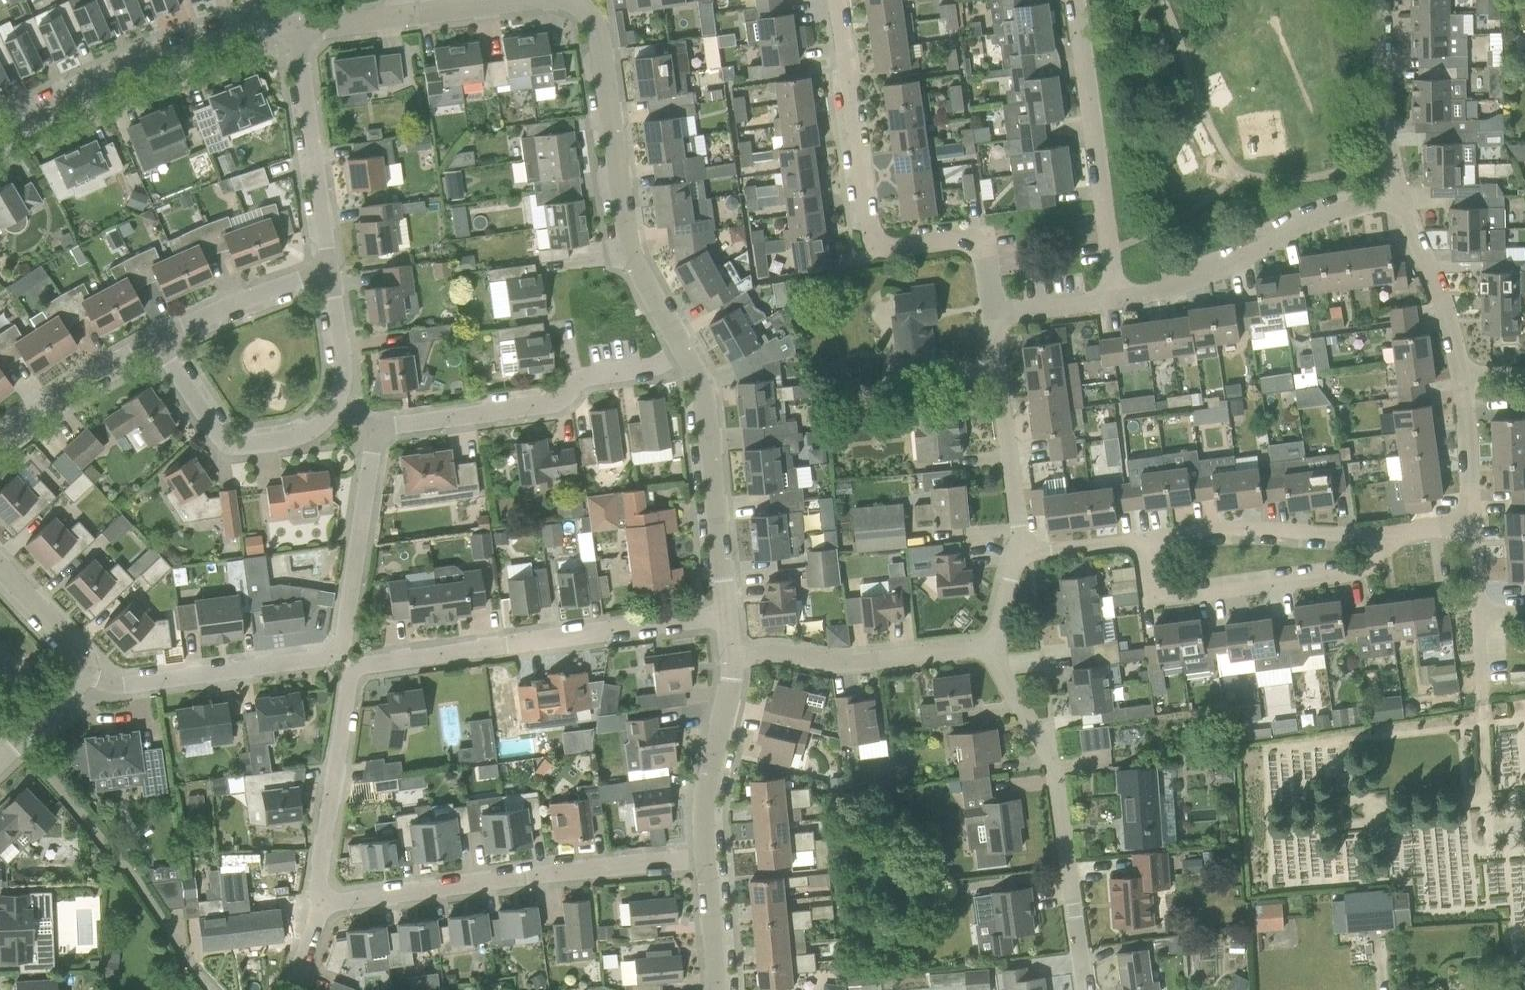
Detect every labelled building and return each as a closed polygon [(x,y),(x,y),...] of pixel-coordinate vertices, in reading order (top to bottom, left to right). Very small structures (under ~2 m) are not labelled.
[(45,40),(54,60),(76,50),(66,30),(79,24),(72,9),(68,0),(46,10),(50,18),(37,25),(45,40)] [(113,9),(110,0),(84,0),(85,3),(72,9),(79,24),(88,44),(110,34),(101,15),(113,9)] [(113,9),(122,30),(144,20),(136,0),(137,0),(110,0),(113,9)] [(156,16),(179,8),(176,0),(150,0),(156,16)] [(664,0),(629,0),(630,11),(642,9),(665,5),(664,0)] [(903,0),(869,5),(872,27),(913,21),(912,12),(905,13),(903,0)] [(1007,31),(1053,25),(1050,2),(1028,4),(1028,0),(1002,0),(1005,20),(995,21),(996,33),(1007,31)] [(1451,13),(1450,0),(1412,0),(1413,15),(1451,14),(1451,13)] [(1501,0),(1489,0),(1490,19),(1501,18),(1501,4),(1501,0)] [(946,4),(948,16),(958,15),(957,2),(946,4)] [(763,41),(763,42),(806,36),(805,29),(796,30),(794,14),(786,15),(784,3),(759,7),(746,9),(750,43),(763,41)] [(629,45),(624,12),(624,10),(617,11),(622,46),(629,45)] [(1464,34),(1464,13),(1451,13),(1451,14),(1413,15),(1413,35),(1464,34)] [(958,15),(948,16),(949,29),(959,27),(958,15)] [(3,41),(11,56),(21,76),(42,65),(32,46),(45,40),(37,25),(34,16),(12,27),(16,35),(3,41)] [(872,27),(875,49),(909,45),(908,31),(915,30),(913,21),(872,27)] [(703,24),(704,35),(718,34),(716,22),(703,24)] [(1053,25),(1007,31),(1008,45),(1006,45),(1003,48),(1006,68),(1012,67),(1036,63),(1035,52),(1056,49),(1053,25)] [(554,82),(565,80),(561,51),(549,53),(546,32),(524,36),(529,73),(530,73),(532,88),(555,85),(554,82)] [(1493,49),(1503,49),(1503,33),(1493,34),(1493,49)] [(3,41),(0,34),(0,62),(11,56),(3,41)] [(1469,54),(1468,34),(1464,34),(1413,35),(1413,56),(1442,55),(1442,67),(1469,66),(1469,54)] [(719,48),(721,47),(719,36),(718,36),(718,35),(708,36),(708,38),(707,38),(708,49),(709,49),(709,50),(719,49),(719,48)] [(505,59),(493,61),(496,86),(509,84),(508,76),(529,73),(524,36),(502,39),(505,59)] [(807,42),(806,36),(763,42),(766,64),(761,65),(750,67),(751,79),(763,77),(787,73),(786,62),(800,60),(798,44),(807,42)] [(637,58),(640,79),(687,72),(691,71),(687,40),(656,44),(658,55),(637,58)] [(481,63),(478,42),(456,45),(461,83),(483,80),(484,88),(496,86),(493,61),(481,63)] [(434,48),(437,69),(424,71),(429,108),(437,106),(450,89),(450,85),(461,83),(456,45),(434,48)] [(909,45),(875,49),(878,72),(920,66),(918,57),(911,58),(909,45)] [(949,62),(960,60),(958,48),(947,50),(949,62)] [(402,82),(399,54),(372,57),(372,56),(334,61),(338,92),(376,87),(376,85),(402,82)] [(1025,88),(1027,101),(1063,96),(1060,74),(1038,77),(1036,63),(1012,67),(1012,75),(1015,90),(1025,88)] [(9,82),(0,65),(0,87),(9,82)] [(1414,79),(1414,100),(1466,98),(1465,78),(1470,78),(1469,66),(1442,67),(1443,77),(1414,79)] [(1012,75),(1012,67),(1006,68),(998,69),(999,77),(1012,75)] [(687,72),(640,79),(643,100),(669,96),(670,107),(696,103),(694,91),(690,92),(687,72)] [(225,133),(269,116),(270,116),(261,92),(264,91),(266,88),(263,80),(260,79),(257,80),(255,76),(226,87),(228,91),(210,97),(212,105),(194,112),(209,151),(228,144),(225,133)] [(779,91),(781,104),(815,99),(812,76),(771,82),(772,92),(779,91)] [(886,84),(889,107),(930,101),(929,93),(922,94),(920,80),(886,84)] [(951,86),(953,98),(965,96),(963,84),(951,86)] [(734,97),(736,110),(748,108),(746,95),(734,97)] [(965,96),(953,98),(955,110),(966,109),(965,96)] [(1063,96),(1027,101),(1005,104),(1010,140),(1023,138),(1046,135),(1044,122),(1066,118),(1063,96)] [(1442,131),(1449,131),(1480,131),(1480,119),(1466,119),(1466,98),(1414,100),(1414,121),(1442,120),(1442,131)] [(818,121),(815,99),(781,104),(783,116),(776,118),(777,127),(818,121)] [(932,110),(930,101),(889,107),(892,129),(926,125),(924,111),(932,110)] [(646,121),(648,142),(685,137),(684,136),(682,117),(698,115),(696,103),(670,107),(672,117),(646,121)] [(188,134),(182,120),(177,121),(171,105),(139,118),(144,128),(129,134),(143,169),(173,157),(170,142),(184,137),(183,135),(188,134)] [(749,120),(748,108),(736,110),(738,121),(749,120)] [(426,114),(412,116),(414,132),(428,131),(426,114)] [(575,152),(572,130),(552,133),(550,121),(525,124),(527,137),(521,138),(524,160),(575,152)] [(785,135),(787,147),(787,148),(815,144),(815,145),(821,144),(818,121),(777,127),(778,136),(785,135)] [(926,125),(892,129),(895,151),(936,146),(935,137),(928,138),(926,125)] [(963,129),(964,141),(976,140),(975,127),(963,129)] [(1425,143),(1425,164),(1475,164),(1475,142),(1480,142),(1480,131),(1449,131),(1449,143),(1425,143)] [(431,148),(429,133),(417,135),(419,149),(431,148)] [(692,157),(693,168),(705,166),(703,155),(699,155),(696,135),(684,136),(685,137),(648,142),(651,163),(692,157)] [(1014,174),(1037,172),(1072,167),(1069,144),(1048,147),(1046,135),(1023,138),(1025,153),(1012,155),(1014,174)] [(347,159),(351,190),(385,185),(382,165),(394,163),(391,138),(360,142),(362,157),(347,159)] [(54,158),(55,159),(39,165),(55,201),(72,193),(69,185),(99,172),(101,178),(123,168),(111,143),(98,148),(95,140),(54,158)] [(741,141),(742,154),(754,152),(752,140),(741,141)] [(978,152),(976,140),(964,141),(966,154),(978,152)] [(1515,142),(1516,158),(1524,158),(1524,142),(1515,142)] [(818,166),(815,145),(815,144),(787,148),(787,147),(774,149),(775,159),(782,158),(784,171),(818,166)] [(936,146),(895,151),(898,173),(932,169),(931,156),(938,155),(936,146)] [(887,148),(876,151),(880,169),(891,166),(887,148)] [(533,180),(534,193),(560,190),(558,177),(579,175),(575,152),(524,160),(527,181),(533,180)] [(754,152),(742,154),(744,166),(755,165),(754,152)] [(1487,164),(1488,174),(1513,173),(1512,163),(1487,164)] [(1456,196),(1484,195),(1484,183),(1476,183),(1475,164),(1425,164),(1426,185),(1456,184),(1456,196)] [(245,191),(269,183),(263,166),(230,177),(234,190),(244,187),(245,191)] [(705,166),(693,168),(695,180),(707,178),(705,166)] [(779,185),(780,194),(822,188),(818,166),(784,171),(786,184),(779,185)] [(1075,189),(1072,167),(1037,172),(1039,183),(1028,185),(1031,208),(1056,205),(1055,192),(1075,189)] [(932,169),(898,173),(901,196),(943,190),(941,181),(934,182),(932,169)] [(461,182),(459,172),(445,175),(447,185),(461,182)] [(965,187),(976,185),(974,173),(964,174),(965,187)] [(218,181),(220,187),(228,190),(234,188),(229,177),(218,181)] [(654,184),(657,205),(693,200),(691,179),(654,184)] [(4,226),(28,212),(27,210),(42,202),(30,183),(16,191),(10,182),(1,188),(0,186),(0,226),(1,227),(4,226)] [(747,186),(748,198),(760,197),(758,184),(747,186)] [(976,185),(965,187),(967,199),(978,198),(976,185)] [(822,188),(780,194),(781,203),(789,202),(790,215),(825,210),(822,188)] [(544,204),(547,226),(585,221),(582,199),(562,202),(560,190),(534,193),(536,205),(544,204)] [(943,190),(901,196),(904,218),(939,214),(937,200),(944,199),(943,190)] [(179,197),(184,207),(193,203),(188,193),(179,197)] [(1506,228),(1505,195),(1484,195),(1484,208),(1450,208),(1451,229),(1506,228)] [(760,197),(748,198),(750,210),(761,209),(760,197)] [(672,225),(674,235),(716,229),(714,218),(710,218),(708,198),(693,200),(657,205),(660,226),(672,225)] [(393,250),(393,249),(396,248),(392,218),(400,217),(398,201),(360,206),(362,221),(356,222),(360,253),(377,251),(377,252),(382,256),(389,255),(393,250)] [(264,220),(247,226),(260,260),(282,251),(281,250),(281,251),(278,242),(284,240),(284,241),(285,241),(275,202),(260,206),(264,220)] [(454,236),(469,234),(466,204),(451,205),(454,236)] [(785,229),(786,238),(828,233),(825,210),(790,215),(792,228),(785,229)] [(260,260),(247,226),(233,231),(228,215),(204,224),(216,252),(228,248),(236,268),(260,260)] [(585,221),(547,226),(550,248),(538,249),(540,262),(569,258),(567,246),(588,243),(585,221)] [(204,258),(216,252),(204,224),(181,234),(188,249),(174,255),(189,288),(212,278),(204,258)] [(1482,260),(1501,259),(1506,259),(1506,228),(1451,229),(1451,249),(1482,249),(1482,260)] [(676,267),(687,285),(719,267),(708,249),(708,243),(717,242),(716,229),(674,235),(679,265),(676,267)] [(755,243),(766,241),(764,229),(753,230),(755,243)] [(833,267),(828,233),(786,238),(787,247),(795,246),(798,272),(833,267)] [(771,276),(766,241),(755,243),(756,255),(760,277),(771,276)] [(84,253),(79,244),(71,249),(76,257),(84,253)] [(1391,244),(1368,247),(1373,283),(1395,280),(1396,289),(1409,287),(1406,262),(1394,263),(1391,244)] [(131,256),(145,284),(157,279),(166,298),(189,288),(174,255),(161,261),(154,246),(131,256)] [(1373,283),(1368,247),(1346,250),(1350,286),(1373,283)] [(1346,250),(1323,253),(1328,289),(1350,286),(1346,250)] [(1328,289),(1323,253),(1300,256),(1302,272),(1306,292),(1328,289)] [(133,290),(145,284),(131,256),(109,268),(117,282),(103,289),(121,321),(143,309),(133,290)] [(1506,259),(1501,259),(1501,272),(1482,272),(1482,293),(1520,292),(1524,292),(1524,260),(1506,259)] [(7,284),(14,295),(48,275),(41,263),(7,284)] [(387,286),(365,289),(369,320),(403,315),(400,294),(412,292),(408,264),(384,268),(387,286)] [(515,278),(514,266),(488,270),(490,281),(505,279),(510,317),(546,312),(541,274),(515,278)] [(735,278),(727,283),(719,267),(687,285),(697,304),(708,298),(715,309),(723,304),(748,290),(754,286),(753,273),(738,282),(735,278)] [(1302,272),(1280,275),(1285,311),(1308,308),(1306,292),(1302,272)] [(1285,311),(1280,275),(1257,278),(1260,301),(1248,303),(1252,328),(1251,328),(1253,339),(1266,337),(1265,331),(1287,328),(1285,311)] [(35,297),(56,289),(51,277),(30,285),(35,297)] [(98,333),(121,321),(103,289),(90,296),(83,282),(61,294),(76,321),(88,314),(98,333)] [(915,293),(898,296),(901,324),(896,325),(902,373),(937,369),(930,321),(939,320),(935,290),(934,291),(933,285),(914,288),(915,293)] [(711,324),(722,343),(752,326),(769,317),(766,311),(757,306),(748,290),(723,304),(729,314),(711,324)] [(1482,293),(1483,313),(1520,312),(1520,292),(1482,293)] [(36,329),(55,360),(77,346),(65,328),(76,321),(61,294),(40,307),(42,311),(29,319),(36,329)] [(1240,330),(1251,328),(1252,328),(1248,303),(1236,304),(1236,303),(1213,306),(1218,342),(1241,339),(1240,330)] [(1393,320),(1418,317),(1416,305),(1391,308),(1393,320)] [(1195,345),(1196,345),(1218,342),(1213,306),(1190,309),(1191,315),(1195,345)] [(1520,312),(1483,313),(1483,334),(1503,334),(1504,338),(1505,340),(1516,340),(1517,338),(1517,334),(1521,334),(1521,320),(1524,320),(1524,312),(1520,312)] [(1191,315),(1168,318),(1173,355),(1197,352),(1196,345),(1195,345),(1191,315)] [(1332,319),(1333,329),(1345,327),(1344,317),(1332,319)] [(1168,318),(1146,321),(1151,358),(1173,355),(1168,318)] [(1333,329),(1332,319),(1320,321),(1322,330),(1333,329)] [(1129,361),(1151,358),(1146,321),(1123,325),(1125,337),(1113,338),(1117,364),(1129,362),(1129,361)] [(1310,322),(1298,324),(1300,334),(1312,332),(1310,322)] [(55,360),(36,329),(23,337),(14,323),(0,332),(0,347),(11,362),(22,355),(34,373),(55,360)] [(433,325),(435,338),(451,336),(450,323),(433,325)] [(1420,335),(1419,323),(1394,326),(1395,339),(1394,339),(1397,362),(1433,357),(1430,333),(1420,335)] [(504,376),(518,374),(554,369),(549,334),(522,337),(521,325),(496,329),(497,341),(499,341),(504,376)] [(795,331),(781,339),(779,335),(771,340),(766,333),(758,338),(752,326),(722,343),(733,363),(750,353),(758,366),(764,364),(781,358),(786,357),(798,353),(795,331)] [(1025,346),(1028,369),(1064,364),(1061,342),(1069,341),(1067,327),(1033,332),(1035,344),(1025,346)] [(1338,334),(1327,336),(1328,343),(1339,341),(1338,334)] [(1104,366),(1117,364),(1113,338),(1101,340),(1104,366)] [(416,386),(431,339),(410,342),(411,347),(408,346),(401,347),(392,347),(385,349),(381,350),(377,351),(380,358),(378,358),(381,379),(374,380),(370,395),(376,397),(382,397),(388,398),(394,398),(399,397),(406,396),(405,388),(416,386)] [(13,388),(0,370),(11,362),(0,347),(0,397),(13,388)] [(1317,371),(1315,353),(1301,355),(1303,373),(1317,371)] [(1433,357),(1397,362),(1400,384),(1398,385),(1400,397),(1426,393),(1424,381),(1436,380),(1433,357)] [(739,383),(742,405),(776,401),(797,399),(796,385),(784,386),(783,378),(781,358),(764,364),(765,380),(739,383)] [(1065,375),(1064,364),(1028,369),(1031,391),(1082,385),(1081,373),(1065,375)] [(1276,375),(1279,392),(1295,389),(1292,373),(1276,375)] [(829,376),(820,377),(822,392),(837,390),(836,381),(829,376)] [(1119,380),(1107,382),(1108,392),(1120,390),(1119,380)] [(1031,391),(1034,414),(1070,410),(1070,409),(1086,406),(1082,385),(1031,391)] [(1297,389),(1299,407),(1333,403),(1319,386),(1297,389)] [(137,451),(149,443),(155,440),(158,441),(163,440),(166,438),(169,434),(169,431),(174,427),(149,387),(123,404),(125,406),(105,420),(116,437),(124,432),(137,451)] [(1156,409),(1155,393),(1122,395),(1123,411),(1156,409)] [(1426,393),(1400,397),(1402,409),(1395,410),(1398,433),(1434,428),(1431,404),(1427,405),(1426,393)] [(1180,396),(1181,406),(1193,404),(1192,394),(1180,396)] [(640,420),(628,421),(632,452),(670,447),(663,396),(637,400),(640,420)] [(1181,406),(1180,396),(1168,398),(1170,408),(1181,406)] [(1221,401),(1220,396),(1208,398),(1210,407),(1222,406),(1221,401)] [(952,417),(950,399),(909,403),(912,428),(916,428),(919,460),(963,455),(960,416),(952,417)] [(1231,421),(1228,400),(1221,401),(1222,406),(1224,422),(1231,421)] [(778,414),(776,401),(742,405),(744,427),(764,425),(765,436),(799,433),(798,420),(788,421),(787,414),(778,414)] [(1511,406),(1512,418),(1493,419),(1494,442),(1524,441),(1524,406),(1511,406)] [(593,436),(579,438),(582,465),(623,459),(616,407),(589,411),(593,436)] [(1051,447),(1076,444),(1074,432),(1073,432),(1070,410),(1034,414),(1037,437),(1049,435),(1051,447)] [(672,425),(672,435),(681,435),(680,412),(671,412),(672,425)] [(87,428),(77,437),(64,449),(80,468),(94,455),(104,447),(87,428)] [(1401,455),(1437,450),(1434,428),(1398,433),(1401,455)] [(801,452),(799,433),(765,436),(766,447),(746,449),(748,471),(794,466),(793,453),(801,452)] [(542,452),(541,440),(541,439),(514,443),(520,483),(539,480),(553,478),(563,476),(577,474),(573,448),(542,452)] [(1524,463),(1524,441),(1494,442),(1495,465),(1524,463)] [(1077,456),(1076,444),(1051,447),(1053,460),(1077,456)] [(1341,448),(1341,452),(1342,460),(1352,458),(1351,447),(1341,448)] [(396,474),(392,497),(392,499),(392,500),(393,502),(394,503),(395,504),(396,505),(398,506),(400,506),(401,506),(403,505),(425,493),(424,490),(454,486),(455,498),(478,495),(474,462),(452,465),(450,449),(400,456),(402,473),(396,474)] [(1437,450),(1401,455),(1405,478),(1441,473),(1437,450)] [(55,459),(74,480),(82,471),(64,451),(55,459)] [(1241,506),(1237,470),(1235,454),(1200,459),(1202,473),(1201,473),(1205,499),(1217,497),(1218,509),(1241,506)] [(1308,471),(1313,507),(1336,504),(1334,492),(1346,490),(1343,465),(1331,467),(1329,454),(1306,457),(1308,471)] [(178,462),(178,461),(164,473),(165,474),(166,475),(164,477),(172,489),(166,494),(184,521),(223,516),(221,496),(208,497),(201,488),(211,482),(194,457),(181,466),(178,462)] [(1271,461),(1273,475),(1276,499),(1288,498),(1290,510),(1313,507),(1308,471),(1306,457),(1271,461)] [(1201,473),(1202,473),(1200,459),(1197,460),(1189,467),(1166,470),(1170,506),(1193,503),(1193,500),(1205,499),(1201,473)] [(1349,462),(1350,472),(1362,470),(1361,461),(1349,462)] [(1514,500),(1524,499),(1524,463),(1495,465),(1497,489),(1513,488),(1514,500)] [(772,491),(773,502),(805,499),(804,486),(800,487),(798,466),(794,466),(748,471),(751,493),(772,491)] [(1237,470),(1241,506),(1265,503),(1264,501),(1276,499),(1273,475),(1261,476),(1260,467),(1237,470)] [(301,504),(302,505),(319,503),(319,502),(332,500),(328,470),(311,472),(311,470),(297,471),(297,474),(281,476),(282,485),(266,487),(270,516),(287,514),(286,506),(301,504)] [(1170,506),(1166,470),(1142,473),(1144,482),(1132,483),(1135,508),(1147,507),(1147,509),(1170,506)] [(82,471),(74,480),(62,491),(73,502),(93,483),(82,471)] [(1441,473),(1405,478),(1408,500),(1406,501),(1408,513),(1433,509),(1432,497),(1444,496),(1441,473)] [(15,533),(16,534),(56,496),(40,478),(28,489),(15,476),(0,490),(0,517),(15,533)] [(1045,488),(1033,489),(1032,489),(1035,514),(1047,513),(1050,532),(1073,529),(1069,492),(1067,477),(1048,479),(1044,483),(1045,488)] [(1117,510),(1129,509),(1126,484),(1113,486),(1113,487),(1091,490),(1096,526),(1119,523),(1117,510)] [(916,505),(918,520),(935,519),(936,526),(969,523),(969,519),(973,517),(972,506),(968,504),(966,485),(934,488),(935,503),(916,505)] [(625,527),(628,556),(664,550),(661,526),(675,524),(673,507),(644,511),(641,489),(587,496),(589,516),(591,531),(625,527)] [(1096,526),(1091,490),(1069,492),(1073,529),(1096,526)] [(834,497),(821,499),(824,530),(837,528),(834,497)] [(807,514),(805,499),(773,502),(774,513),(753,516),(755,538),(790,534),(806,532),(804,514),(807,514)] [(1514,500),(1514,512),(1507,512),(1508,535),(1524,534),(1524,499),(1514,500)] [(582,500),(556,503),(559,518),(584,514),(582,500)] [(905,521),(904,506),(904,504),(856,508),(859,550),(907,546),(905,521)] [(112,544),(132,525),(121,513),(101,532),(112,544)] [(589,516),(580,517),(582,532),(591,531),(589,516)] [(26,544),(54,575),(55,576),(95,538),(79,520),(67,531),(54,517),(26,544)] [(241,534),(239,518),(223,520),(225,536),(240,534),(240,535),(241,534)] [(543,538),(562,536),(560,522),(541,524),(543,538)] [(813,546),(839,545),(838,529),(812,531),(813,546)] [(506,531),(494,533),(495,544),(507,543),(506,531)] [(475,545),(491,543),(489,532),(474,534),(475,545)] [(807,539),(806,532),(790,534),(755,538),(757,560),(801,555),(800,547),(807,539)] [(1508,535),(1509,558),(1524,557),(1524,534),(1508,535)] [(247,555),(264,552),(261,535),(245,537),(247,555)] [(152,546),(143,554),(151,564),(160,555),(152,546)] [(808,551),(810,564),(810,565),(839,562),(837,548),(808,551)] [(628,556),(632,585),(635,584),(636,596),(684,590),(682,573),(668,575),(664,550),(628,556)] [(965,570),(963,552),(937,554),(939,573),(938,573),(940,596),(976,592),(974,569),(965,570)] [(303,628),(302,617),(305,617),(308,615),(311,613),(314,610),(315,607),(316,604),(319,589),(281,583),(269,585),(265,554),(242,558),(250,611),(261,610),(265,633),(303,628)] [(151,586),(171,567),(160,555),(151,564),(140,574),(151,586)] [(600,596),(597,576),(595,560),(581,562),(580,557),(557,560),(559,572),(557,572),(562,605),(558,606),(558,607),(588,603),(588,600),(600,599),(600,596)] [(1509,558),(1510,581),(1524,581),(1524,557),(1509,558)] [(65,586),(93,616),(94,617),(134,580),(117,562),(106,573),(93,559),(65,586)] [(810,565),(810,564),(807,565),(809,587),(841,584),(839,562),(810,565)] [(1058,591),(1059,602),(1098,596),(1095,574),(1093,562),(1069,565),(1071,577),(1062,578),(1064,590),(1058,591)] [(508,579),(512,612),(509,613),(509,614),(539,610),(539,607),(551,605),(546,567),(531,569),(532,576),(508,579)] [(464,580),(436,584),(435,584),(440,622),(457,620),(456,615),(469,613),(469,607),(485,605),(480,569),(462,572),(464,580)] [(597,576),(600,596),(609,595),(606,575),(597,576)] [(911,591),(909,575),(890,578),(890,580),(861,583),(863,595),(862,595),(867,631),(889,629),(888,619),(907,617),(904,592),(911,591)] [(409,616),(410,620),(410,622),(423,620),(424,624),(440,622),(435,584),(406,588),(405,579),(388,582),(393,618),(409,616)] [(795,579),(769,582),(771,601),(761,601),(764,624),(767,624),(767,629),(770,632),(784,630),(787,627),(786,622),(799,620),(797,598),(795,579)] [(1114,594),(1139,591),(1138,579),(1113,582),(1114,594)] [(1067,612),(1068,622),(1068,623),(1101,618),(1100,608),(1141,603),(1139,591),(1114,594),(1098,596),(1059,602),(1061,613),(1067,612)] [(194,602),(181,604),(184,628),(197,627),(199,643),(215,641),(215,642),(228,640),(227,639),(243,637),(237,594),(229,595),(225,593),(219,593),(217,597),(194,599),(194,602)] [(1412,599),(1417,636),(1419,649),(1421,651),(1438,649),(1440,646),(1440,641),(1453,638),(1449,613),(1438,615),(1435,596),(1412,599)] [(1394,639),(1417,636),(1412,599),(1389,602),(1394,639)] [(1341,600),(1318,603),(1323,640),(1324,640),(1345,637),(1346,642),(1359,641),(1356,614),(1344,616),(1341,600)] [(132,601),(103,628),(124,650),(127,647),(132,652),(171,647),(168,618),(150,620),(132,601)] [(1367,613),(1356,614),(1359,641),(1371,639),(1371,642),(1394,639),(1389,602),(1366,605),(1367,613)] [(1324,640),(1323,640),(1318,603),(1295,606),(1298,624),(1287,626),(1292,666),(1304,664),(1311,655),(1326,653),(1324,640)] [(1072,645),(1074,657),(1120,651),(1118,639),(1104,641),(1101,618),(1068,623),(1068,622),(1062,623),(1064,635),(1070,634),(1071,645),(1072,645)] [(1202,618),(1178,621),(1184,657),(1186,673),(1217,669),(1216,658),(1219,658),(1215,633),(1204,634),(1202,618)] [(1279,667),(1292,666),(1287,626),(1275,628),(1273,618),(1249,621),(1254,657),(1277,654),(1279,667)] [(1162,660),(1184,657),(1178,621),(1156,624),(1159,643),(1147,645),(1150,669),(1163,668),(1162,660)] [(1215,633),(1219,658),(1221,676),(1256,671),(1254,657),(1249,621),(1227,624),(1228,631),(1215,633)] [(835,626),(830,633),(831,645),(849,644),(847,626),(835,626)] [(653,670),(656,692),(635,695),(637,710),(667,706),(665,692),(692,689),(689,666),(692,666),(690,651),(643,657),(645,671),(653,670)] [(1070,680),(1071,691),(1111,686),(1110,685),(1122,683),(1120,662),(1122,662),(1120,651),(1074,657),(1076,668),(1074,668),(1076,680),(1070,680)] [(1435,682),(1437,681),(1435,664),(1422,666),(1424,683),(1435,682)] [(1148,669),(1140,670),(1141,680),(1150,678),(1148,669)] [(1511,671),(1512,681),(1524,680),(1524,670),(1511,671)] [(590,707),(586,672),(563,675),(563,672),(547,674),(548,680),(541,681),(541,679),(530,681),(531,684),(518,686),(520,705),(522,721),(524,721),(525,729),(532,728),(532,727),(539,725),(540,728),(569,724),(577,722),(575,709),(590,707)] [(970,675),(936,679),(939,704),(920,706),(923,727),(964,722),(963,708),(974,707),(970,675)] [(1459,679),(1437,681),(1435,682),(1436,694),(1460,691),(1459,679)] [(810,731),(811,726),(815,709),(806,707),(809,692),(778,684),(773,704),(767,703),(763,720),(810,731)] [(1075,714),(1080,713),(1092,712),(1094,723),(1104,721),(1141,717),(1139,705),(1121,707),(1120,698),(1112,698),(1111,686),(1071,691),(1075,714)] [(244,720),(248,745),(273,741),(271,727),(303,722),(300,708),(303,704),(301,692),(297,689),(286,691),(283,695),(255,699),(257,718),(244,720)] [(378,705),(372,742),(400,747),(403,725),(425,722),(423,713),(427,713),(425,698),(421,698),(420,689),(387,693),(388,704),(378,705)] [(880,730),(876,698),(856,701),(855,695),(836,697),(842,745),(866,742),(881,740),(880,730)] [(1370,722),(1405,717),(1402,695),(1367,699),(1370,722)] [(601,696),(598,714),(612,711),(613,704),(608,697),(601,696)] [(180,742),(183,742),(211,738),(211,743),(231,740),(225,703),(209,706),(208,703),(194,705),(194,708),(176,710),(180,742)] [(1262,720),(1260,704),(1226,709),(1228,725),(1233,724),(1245,722),(1262,720)] [(626,720),(630,747),(625,750),(628,770),(641,769),(676,764),(673,742),(676,741),(674,726),(658,729),(656,716),(626,720)] [(496,757),(491,718),(469,720),(474,760),(496,757)] [(1298,732),(1296,719),(1273,722),(1275,734),(1298,732)] [(765,739),(760,758),(792,766),(796,751),(805,753),(810,731),(763,720),(759,738),(765,739)] [(1246,739),(1245,722),(1233,724),(1234,741),(1246,739)] [(1081,748),(1111,747),(1110,724),(1080,726),(1081,748)] [(592,747),(592,727),(561,728),(562,748),(592,747)] [(962,778),(990,775),(988,761),(1002,760),(998,728),(951,733),(952,747),(959,747),(962,778)] [(85,773),(90,773),(91,776),(141,770),(144,793),(165,790),(160,749),(139,752),(137,731),(86,738),(86,742),(78,743),(66,758),(85,773)] [(383,763),(385,778),(397,776),(397,775),(402,775),(400,760),(383,763)] [(541,779),(549,766),(542,761),(533,774),(541,779)] [(479,777),(497,776),(496,762),(478,764),(479,777)] [(1156,768),(1122,771),(1118,771),(1120,793),(1124,793),(1126,818),(1131,818),(1131,828),(1127,829),(1128,847),(1163,844),(1156,768)] [(286,787),(284,769),(242,775),(245,794),(246,798),(247,801),(250,804),(253,806),(256,808),(260,809),(264,808),(266,825),(281,827),(282,821),(300,818),(296,786),(286,787)] [(230,791),(243,789),(242,774),(228,776),(230,791)] [(372,781),(373,793),(399,790),(397,776),(385,778),(385,779),(372,781)] [(846,776),(832,778),(833,791),(848,790),(846,776)] [(229,793),(227,777),(209,779),(211,795),(229,793)] [(785,777),(753,780),(755,802),(812,797),(811,788),(786,790),(785,777)] [(646,779),(622,782),(624,794),(631,793),(636,830),(672,825),(669,802),(672,802),(670,787),(647,790),(646,779)] [(960,779),(950,780),(952,793),(962,791),(960,779)] [(578,839),(593,837),(590,815),(601,814),(597,783),(576,786),(578,799),(550,803),(555,839),(577,836),(578,839)] [(25,787),(4,808),(1,805),(0,807),(0,850),(13,837),(23,848),(54,818),(47,810),(47,805),(41,799),(36,799),(25,787)] [(501,795),(503,810),(509,850),(510,850),(510,849),(532,846),(528,822),(541,820),(538,795),(525,797),(524,792),(501,795)] [(187,796),(189,814),(204,812),(203,794),(187,796)] [(788,809),(802,807),(813,806),(812,797),(755,802),(757,824),(789,821),(788,809)] [(977,847),(980,868),(1008,864),(1006,850),(1023,848),(1019,818),(1023,817),(1020,800),(985,804),(985,806),(967,809),(969,824),(987,821),(991,845),(977,847)] [(489,802),(466,805),(469,830),(482,828),(485,852),(507,849),(508,850),(509,850),(503,810),(490,812),(489,802)] [(438,858),(460,855),(457,832),(469,830),(466,805),(452,807),(448,803),(431,806),(431,805),(430,805),(437,860),(438,860),(438,858)] [(395,815),(398,838),(398,837),(398,840),(410,838),(414,862),(436,859),(436,860),(437,860),(430,805),(417,807),(417,811),(395,815)] [(757,824),(759,845),(816,840),(815,831),(790,833),(789,821),(757,824)] [(398,837),(398,838),(349,844),(348,844),(350,863),(362,861),(363,869),(399,864),(400,866),(402,866),(402,864),(398,840),(398,837)] [(792,851),(817,849),(816,840),(759,845),(761,867),(793,864),(792,851)] [(253,863),(275,862),(274,849),(253,850),(253,863)] [(1137,877),(1116,878),(1118,902),(1114,902),(1116,927),(1155,923),(1152,889),(1170,887),(1167,851),(1135,854),(1137,877)] [(181,877),(183,897),(196,896),(194,875),(181,877)] [(809,875),(752,880),(754,902),(787,899),(786,887),(810,885),(809,875)] [(150,883),(167,909),(183,907),(180,879),(150,883)] [(221,885),(222,898),(224,915),(226,915),(229,947),(283,940),(280,908),(248,912),(244,882),(221,885)] [(1035,903),(1032,887),(993,893),(996,922),(999,922),(1001,934),(992,935),(995,953),(1014,951),(1012,934),(1036,931),(1032,903),(1035,903)] [(1396,928),(1393,893),(1393,888),(1346,892),(1348,932),(1396,928)] [(27,894),(0,895),(0,942),(1,942),(2,961),(19,960),(20,972),(54,971),(53,950),(34,939),(32,939),(31,911),(47,910),(46,891),(32,892),(32,894),(27,894)] [(1409,892),(1393,893),(1396,928),(1412,927),(1409,892)] [(675,897),(628,901),(631,926),(626,926),(628,939),(657,937),(656,925),(677,923),(675,897)] [(197,901),(202,950),(229,947),(226,915),(224,915),(222,898),(197,901)] [(568,948),(593,946),(589,899),(562,902),(564,923),(553,924),(556,962),(569,961),(568,948)] [(754,902),(756,924),(813,919),(812,909),(788,911),(787,899),(754,902)] [(499,918),(487,920),(486,920),(489,938),(489,939),(490,947),(513,944),(512,935),(540,932),(536,903),(534,903),(535,906),(498,911),(499,918)] [(1260,931),(1285,929),(1283,903),(1258,905),(1260,931)] [(474,940),(489,939),(489,938),(486,920),(487,920),(486,909),(484,910),(484,912),(447,917),(448,925),(436,926),(438,945),(439,954),(475,949),(474,940)] [(411,949),(438,945),(436,926),(435,916),(433,917),(433,919),(397,924),(397,931),(386,933),(385,933),(387,952),(389,967),(413,964),(411,949)] [(758,945),(791,942),(790,930),(814,928),(813,919),(756,924),(758,945)] [(612,924),(598,926),(599,940),(614,938),(612,924)] [(344,958),(387,952),(385,933),(386,933),(385,926),(346,931),(347,938),(335,940),(324,968),(338,974),(344,958)] [(1155,938),(1157,954),(1184,951),(1183,935),(1155,938)] [(758,945),(760,967),(817,962),(816,952),(792,954),(791,942),(758,945)] [(647,957),(633,958),(636,984),(632,984),(632,989),(662,989),(661,983),(682,981),(680,954),(671,955),(671,949),(646,951),(647,957)] [(1154,981),(1149,949),(1119,954),(1124,989),(1162,989),(1161,981),(1158,980),(1154,981)] [(617,952),(604,953),(605,966),(617,965),(617,952)] [(817,962),(760,967),(762,989),(795,986),(794,973),(818,971),(817,962)] [(963,969),(966,989),(992,989),(989,966),(963,969)] [(1028,968),(1004,970),(1007,989),(1046,989),(1044,977),(1029,980),(1028,968)] [(15,982),(15,985),(13,987),(13,989),(65,989),(57,983),(57,980),(15,982)] [(352,987),(333,980),(329,989),(354,989),(354,988),(352,987)]
